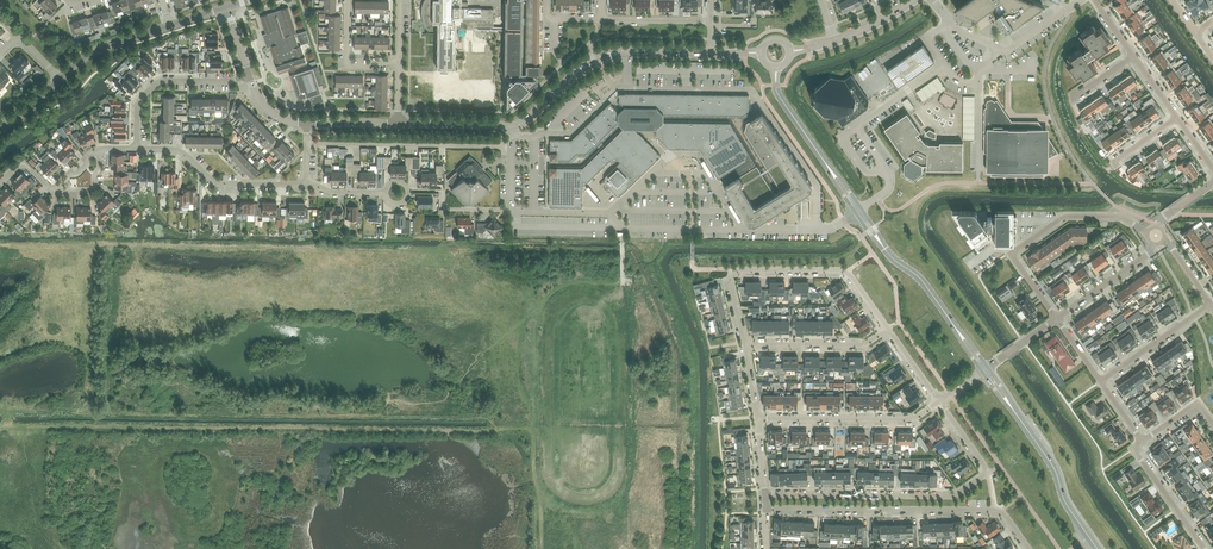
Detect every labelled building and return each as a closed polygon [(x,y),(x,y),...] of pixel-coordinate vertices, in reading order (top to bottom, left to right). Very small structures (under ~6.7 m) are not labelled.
[(53,0),(42,0),(41,0),(36,0),(32,4),(37,9),(41,6),(44,8),(53,0)] [(44,8),(47,11),(43,15),(48,20),(55,14),(52,11),(57,6),(56,5),(57,4),(53,0),(44,8)] [(113,1),(114,2),(112,2),(113,5),(109,6),(111,10),(111,12),(113,16),(118,14),(117,12),(122,10),(119,0),(115,0),(113,1)] [(122,10),(123,13),(127,11),(128,12),(130,11),(130,10),(133,9),(133,8),(130,0),(129,0),(127,1),(126,0),(119,0),(122,10)] [(133,8),(133,9),(135,9),(135,10),(140,8),(139,4),(143,3),(142,0),(130,0),(133,8)] [(174,1),(176,7),(180,5),(181,8),(186,6),(185,4),(184,1),(186,0),(176,0),(174,1)] [(455,25),(458,25),(458,28),(473,29),(473,28),(477,28),(477,30),(504,30),(504,27),(493,27),(493,26),(493,17),(489,17),(489,9),(481,9),(481,8),(464,8),(460,8),(460,0),(427,0),(426,1),(425,3),(424,6),(423,8),(423,13),(424,18),(425,23),(426,25),(432,23),(437,23),(437,68),(440,68),(440,72),(452,72),(452,69),(454,69),(455,25)] [(507,1),(505,1),(504,27),(504,30),(504,74),(506,74),(521,74),(522,0),(507,0),(507,1)] [(584,8),(592,8),(592,4),(595,4),(595,0),(584,0),(584,8)] [(607,4),(612,4),(612,9),(619,9),(619,0),(607,0),(607,4)] [(619,9),(626,9),(626,2),(630,2),(630,0),(619,0),(619,9)] [(643,0),(632,0),(632,2),(636,2),(636,9),(643,9),(643,0)] [(643,9),(650,9),(650,2),(654,3),(654,0),(643,0),(643,9)] [(667,0),(656,0),(656,3),(659,3),(659,10),(662,10),(662,11),(667,11),(667,0)] [(667,11),(671,11),(671,10),(674,10),(674,3),(677,3),(678,0),(667,0),(667,11)] [(690,0),(680,0),(680,3),(683,3),(683,10),(690,10),(690,0)] [(690,10),(697,10),(698,4),(701,4),(701,0),(690,0),(690,10)] [(747,12),(747,0),(732,0),(732,12),(747,12)] [(770,12),(770,1),(759,1),(759,0),(753,0),(753,4),(756,5),(756,12),(770,12)] [(845,0),(836,0),(834,1),(838,8),(841,7),(843,12),(849,9),(845,0)] [(845,0),(849,9),(855,7),(855,6),(852,0),(845,0)] [(962,4),(954,9),(976,18),(988,10),(990,8),(995,15),(1005,30),(1012,25),(1013,26),(1044,5),(1042,4),(1033,0),(967,0),(962,4)] [(1136,0),(1129,0),(1127,1),(1126,0),(1115,0),(1114,1),(1117,4),(1115,6),(1115,5),(1114,6),(1113,8),(1115,9),(1116,10),(1118,12),(1136,0)] [(1118,12),(1120,15),(1120,17),(1121,18),(1122,19),(1124,18),(1123,17),(1128,14),(1130,16),(1135,12),(1131,8),(1140,1),(1139,0),(1136,0),(1118,12)] [(1189,9),(1196,4),(1194,0),(1187,0),(1184,2),(1188,7),(1189,9)] [(1208,6),(1205,1),(1204,0),(1202,0),(1196,4),(1201,11),(1208,6)] [(539,4),(526,4),(526,13),(539,13),(539,4)] [(1191,10),(1194,16),(1201,11),(1196,4),(1189,9),(1191,10)] [(306,64),(300,45),(298,46),(294,34),(296,33),(288,7),(260,16),(266,36),(263,37),(267,47),(269,46),(278,74),(306,64)] [(111,12),(108,13),(107,10),(105,11),(105,10),(99,11),(100,12),(103,22),(107,21),(108,24),(115,22),(114,21),(113,16),(111,12)] [(94,18),(91,19),(94,29),(100,26),(99,24),(103,22),(100,12),(93,15),(94,18)] [(1141,22),(1137,17),(1138,16),(1137,16),(1135,13),(1136,13),(1136,12),(1127,19),(1128,18),(1130,21),(1126,24),(1127,25),(1127,27),(1128,28),(1129,29),(1130,30),(1141,22)] [(539,13),(526,13),(526,21),(539,21),(539,13)] [(79,19),(82,29),(83,32),(87,31),(94,29),(91,19),(87,20),(86,17),(79,19)] [(82,29),(79,19),(72,21),(73,25),(70,26),(73,35),(79,33),(78,30),(82,29)] [(1141,22),(1130,30),(1131,31),(1131,32),(1132,34),(1133,34),(1134,35),(1145,28),(1143,25),(1147,22),(1145,19),(1141,22)] [(539,21),(526,21),(525,30),(539,30),(539,21)] [(1080,35),(1081,36),(1081,37),(1080,37),(1080,38),(1079,38),(1079,39),(1079,40),(1078,40),(1078,41),(1078,42),(1078,43),(1077,43),(1077,44),(1077,45),(1078,45),(1078,46),(1078,47),(1078,48),(1079,49),(1074,53),(1074,55),(1072,56),(1071,56),(1071,55),(1068,57),(1071,62),(1067,65),(1070,69),(1071,69),(1072,69),(1073,71),(1073,73),(1076,77),(1080,74),(1084,79),(1096,70),(1090,61),(1089,60),(1095,56),(1095,57),(1098,55),(1108,48),(1105,43),(1110,40),(1101,27),(1096,30),(1093,26),(1091,28),(1091,29),(1089,31),(1087,30),(1080,35)] [(204,41),(217,41),(217,34),(210,34),(210,30),(211,31),(211,30),(203,30),(203,41),(204,41)] [(539,30),(525,30),(525,39),(539,39),(539,30)] [(297,33),(301,45),(309,42),(306,31),(297,33)] [(1142,47),(1158,36),(1155,33),(1151,36),(1149,34),(1138,41),(1139,43),(1139,44),(1140,46),(1142,46),(1142,47)] [(1158,36),(1142,47),(1143,48),(1143,50),(1144,51),(1146,52),(1146,53),(1157,45),(1156,42),(1160,39),(1158,36)] [(539,39),(525,39),(525,47),(539,48),(539,39)] [(204,41),(204,48),(203,48),(203,51),(206,51),(206,48),(217,48),(217,41),(204,41)] [(494,69),(493,44),(471,44),(472,62),(484,62),(484,70),(494,69)] [(887,71),(898,86),(934,61),(923,45),(887,71)] [(525,47),(525,56),(538,56),(539,48),(525,47)] [(206,51),(203,51),(207,51),(207,55),(206,55),(206,62),(211,62),(221,62),(221,55),(214,55),(214,51),(206,51)] [(1166,57),(1170,54),(1168,51),(1164,54),(1162,51),(1151,59),(1151,60),(1151,61),(1152,63),(1154,63),(1155,64),(1166,57)] [(160,67),(167,67),(167,52),(157,52),(157,60),(160,60),(160,67)] [(178,53),(167,52),(167,67),(174,67),(174,59),(178,59),(178,57),(178,53)] [(178,59),(182,60),(181,67),(188,67),(188,57),(188,53),(178,53),(178,57),(178,59)] [(188,53),(188,57),(188,67),(195,67),(195,62),(199,62),(199,53),(188,53)] [(142,60),(139,63),(148,72),(153,67),(148,62),(151,59),(146,54),(141,59),(142,60)] [(16,60),(15,62),(14,60),(10,64),(16,70),(13,73),(19,79),(24,74),(21,70),(28,63),(21,55),(16,60)] [(538,56),(525,56),(525,65),(538,65),(538,56)] [(1172,66),(1166,57),(1155,64),(1155,66),(1155,67),(1156,69),(1158,69),(1159,70),(1163,67),(1165,70),(1172,66)] [(139,63),(138,61),(135,64),(133,61),(130,64),(133,67),(130,69),(136,74),(138,71),(143,77),(148,72),(139,63)] [(126,64),(124,62),(116,69),(118,71),(123,66),(125,68),(127,65),(126,64)] [(211,62),(206,62),(206,66),(206,72),(214,73),(214,69),(221,69),(221,62),(211,62)] [(1178,68),(1179,69),(1181,72),(1186,68),(1189,66),(1187,62),(1182,66),(1178,68)] [(33,72),(37,76),(43,70),(37,64),(33,68),(36,70),(33,72)] [(538,65),(525,65),(525,68),(525,74),(538,74),(538,65)] [(290,75),(298,100),(305,97),(309,96),(320,92),(318,86),(322,84),(323,84),(317,66),(290,75)] [(863,80),(872,74),(866,66),(863,68),(864,69),(858,73),(863,80)] [(1167,82),(1180,72),(1181,72),(1179,69),(1176,71),(1174,68),(1164,75),(1162,76),(1162,77),(1163,79),(1165,79),(1167,82)] [(1187,68),(1181,72),(1180,72),(1167,82),(1169,85),(1168,86),(1170,88),(1171,88),(1173,87),(1172,86),(1182,80),(1180,77),(1189,71),(1187,68)] [(130,69),(123,76),(133,87),(138,82),(133,77),(136,74),(130,69)] [(0,74),(0,89),(3,87),(2,86),(9,79),(2,72),(0,74)] [(1127,76),(1124,78),(1133,90),(1136,88),(1134,85),(1137,83),(1131,75),(1130,73),(1129,73),(1127,74),(1127,76)] [(823,116),(824,116),(838,119),(842,125),(867,108),(865,106),(866,104),(866,101),(868,100),(851,75),(844,80),(840,79),(830,78),(815,89),(814,93),(810,92),(809,96),(813,97),(813,100),(813,101),(823,116)] [(133,87),(123,76),(115,84),(123,93),(124,92),(122,91),(125,89),(128,91),(133,87)] [(23,83),(26,87),(32,81),(29,77),(23,83)] [(506,90),(506,103),(511,103),(518,97),(519,99),(527,91),(525,89),(532,83),(532,78),(519,77),(506,90)] [(498,104),(498,79),(431,78),(430,103),(498,104)] [(1124,78),(1119,82),(1125,91),(1128,89),(1131,93),(1134,91),(1133,90),(1124,78)] [(1119,82),(1113,86),(1123,99),(1126,97),(1123,93),(1125,91),(1119,82)] [(1190,91),(1190,92),(1194,89),(1192,85),(1188,88),(1186,86),(1175,93),(1176,94),(1175,96),(1177,98),(1178,98),(1179,99),(1190,91)] [(1123,99),(1113,86),(1107,90),(1115,101),(1118,99),(1121,103),(1124,101),(1123,99)] [(1196,100),(1190,92),(1190,91),(1179,99),(1180,100),(1180,102),(1181,103),(1182,104),(1183,105),(1189,101),(1191,104),(1196,100)] [(309,96),(312,105),(323,101),(320,92),(309,96)] [(631,108),(631,94),(619,94),(618,94),(619,95),(619,102),(624,108),(631,108)] [(631,94),(631,108),(657,108),(657,94),(631,94)] [(657,108),(663,114),(689,115),(689,95),(657,94),(657,108)] [(1105,111),(1106,113),(1109,111),(1107,107),(1109,105),(1110,106),(1113,104),(1108,97),(1105,99),(1102,94),(1096,98),(1105,111)] [(689,95),(689,115),(715,115),(715,95),(689,95)] [(715,95),(715,115),(743,116),(748,112),(749,96),(715,95)] [(1144,105),(1146,108),(1145,108),(1153,119),(1156,117),(1157,117),(1159,116),(1159,115),(1158,113),(1156,111),(1159,109),(1154,102),(1155,101),(1152,97),(1143,104),(1144,105)] [(902,102),(908,111),(914,107),(907,98),(902,102)] [(1096,98),(1090,102),(1097,111),(1099,109),(1102,113),(1105,111),(1096,98)] [(197,115),(197,112),(197,99),(191,99),(191,108),(189,108),(188,115),(197,115)] [(1044,171),(1047,171),(1048,158),(1058,153),(1048,136),(1048,135),(1047,135),(1038,121),(1011,121),(1005,112),(997,100),(984,109),(984,153),(987,153),(987,171),(991,171),(990,176),(1003,176),(1006,176),(1015,176),(1019,176),(1029,176),(1031,176),(1044,176),(1044,171)] [(109,111),(125,112),(125,105),(121,105),(121,101),(111,101),(111,105),(110,107),(109,111)] [(235,118),(245,107),(241,103),(238,106),(234,101),(230,112),(233,115),(235,118)] [(1090,102),(1085,106),(1094,119),(1097,117),(1094,113),(1097,111),(1090,102)] [(596,116),(610,131),(619,123),(619,113),(610,104),(610,103),(609,103),(609,104),(596,116)] [(1191,116),(1205,107),(1202,104),(1198,107),(1196,104),(1187,111),(1188,112),(1188,113),(1189,115),(1190,115),(1191,116)] [(1145,108),(1146,108),(1144,105),(1141,108),(1144,112),(1141,113),(1148,123),(1153,119),(1145,108)] [(657,106),(624,106),(618,112),(617,122),(624,129),(657,129),(664,123),(664,113),(657,106)] [(1094,119),(1085,106),(1079,110),(1083,116),(1080,118),(1084,123),(1090,119),(1096,128),(1099,126),(1097,123),(1094,119)] [(245,107),(235,118),(237,120),(238,119),(240,121),(250,112),(245,107)] [(1207,110),(1205,107),(1191,116),(1192,118),(1192,119),(1193,121),(1194,121),(1195,122),(1205,116),(1203,113),(1207,110)] [(1134,109),(1131,112),(1142,127),(1148,123),(1141,113),(1140,112),(1137,114),(1134,109)] [(125,112),(109,111),(109,118),(111,119),(111,122),(121,122),(121,118),(125,119),(125,112)] [(962,111),(962,122),(973,122),(973,112),(962,111)] [(254,116),(250,112),(240,121),(242,123),(241,124),(243,126),(254,116)] [(1142,127),(1131,112),(1128,114),(1131,118),(1128,120),(1132,125),(1136,131),(1142,127)] [(962,170),(963,142),(939,142),(939,146),(936,146),(936,144),(929,144),(927,142),(924,142),(920,136),(918,137),(916,134),(920,132),(907,113),(884,129),(905,158),(907,157),(908,157),(910,160),(909,160),(904,164),(904,174),(914,180),(922,174),(922,166),(926,166),(926,169),(962,170)] [(254,116),(243,126),(245,128),(249,125),(251,127),(258,120),(254,116)] [(610,131),(596,116),(591,122),(605,136),(610,131)] [(1212,127),(1212,123),(1209,118),(1204,122),(1206,124),(1199,128),(1200,129),(1200,131),(1201,132),(1203,133),(1203,134),(1212,127)] [(258,120),(251,127),(253,129),(250,133),(252,135),(262,125),(258,120)] [(111,122),(111,133),(125,133),(125,126),(121,126),(121,122),(111,122)] [(605,136),(591,122),(586,126),(600,141),(605,136)] [(689,136),(689,122),(663,122),(656,129),(656,135),(668,148),(669,149),(682,149),(682,139),(689,136)] [(708,123),(689,122),(689,136),(682,139),(682,149),(700,149),(704,149),(708,149),(708,123)] [(1126,122),(1117,128),(1125,139),(1130,135),(1128,131),(1130,129),(1132,131),(1132,130),(1129,127),(1126,122)] [(730,123),(708,123),(708,149),(704,149),(706,151),(702,153),(709,164),(718,179),(720,178),(723,181),(725,185),(756,166),(754,162),(751,158),(748,153),(730,123)] [(87,132),(84,134),(83,134),(89,144),(95,141),(91,133),(94,131),(90,124),(84,127),(87,132)] [(262,125),(252,135),(254,137),(256,139),(267,129),(262,125)] [(1117,128),(1115,125),(1112,128),(1115,132),(1113,134),(1119,143),(1125,139),(1117,128)] [(586,126),(581,131),(596,145),(600,141),(586,126)] [(1101,129),(1099,126),(1096,128),(1103,138),(1097,142),(1101,147),(1104,145),(1108,151),(1114,147),(1104,133),(1101,129)] [(1203,134),(1204,135),(1204,136),(1205,138),(1207,138),(1208,139),(1212,137),(1212,139),(1212,127),(1203,134)] [(605,183),(618,197),(637,179),(661,156),(633,128),(624,128),(605,146),(615,155),(617,158),(621,162),(605,177),(605,183)] [(232,143),(236,133),(236,132),(233,129),(232,132),(233,132),(229,141),(226,144),(225,147),(228,148),(228,146),(231,144),(232,143)] [(267,129),(256,139),(260,144),(271,133),(267,129)] [(83,134),(84,134),(82,131),(81,132),(79,132),(78,133),(77,131),(71,134),(75,141),(79,139),(83,147),(89,144),(83,134)] [(596,145),(581,131),(573,139),(587,153),(596,145)] [(1107,131),(1104,133),(1114,147),(1119,143),(1113,134),(1110,135),(1107,131)] [(192,133),(192,132),(189,132),(189,133),(182,133),(182,136),(185,136),(185,146),(192,146),(192,133)] [(125,133),(111,133),(110,143),(118,143),(118,140),(125,140),(125,133)] [(271,133),(260,144),(267,151),(268,150),(273,145),(277,141),(274,139),(275,138),(271,133)] [(1168,140),(1176,151),(1184,144),(1179,138),(1176,140),(1175,137),(1174,135),(1172,135),(1171,136),(1171,138),(1168,140)] [(62,150),(70,158),(75,153),(68,147),(71,144),(65,139),(61,143),(64,147),(62,150)] [(571,140),(557,140),(557,147),(564,147),(563,160),(570,161),(577,154),(586,154),(587,153),(573,139),(571,140)] [(557,147),(557,140),(550,140),(550,153),(557,160),(563,160),(564,147),(557,147)] [(1163,152),(1167,157),(1175,151),(1176,151),(1168,140),(1167,141),(1165,140),(1163,141),(1163,143),(1162,144),(1166,150),(1163,152)] [(276,147),(273,145),(268,150),(271,152),(272,151),(276,155),(286,146),(282,141),(276,147)] [(230,155),(239,146),(237,144),(235,147),(232,144),(225,151),(230,155)] [(239,146),(230,155),(234,160),(241,153),(239,151),(241,148),(239,146)] [(286,146),(276,155),(281,159),(290,150),(286,146)] [(605,146),(598,153),(608,162),(610,160),(615,155),(605,146)] [(733,199),(747,221),(759,222),(784,206),(786,205),(789,203),(798,198),(800,201),(809,195),(807,192),(811,189),(812,186),(785,148),(757,165),(756,166),(725,185),(733,199)] [(1152,151),(1150,152),(1161,167),(1164,165),(1161,161),(1164,159),(1156,148),(1155,149),(1154,148),(1152,150),(1152,151)] [(56,158),(51,154),(50,152),(48,150),(41,157),(45,162),(54,171),(59,166),(53,160),(56,158)] [(70,158),(62,150),(59,153),(56,150),(53,152),(51,154),(56,158),(56,159),(59,157),(65,163),(70,158)] [(290,150),(281,159),(287,166),(291,162),(289,160),(294,155),(290,150)] [(557,152),(549,152),(549,161),(557,161),(557,152)] [(1161,167),(1150,152),(1149,153),(1148,152),(1146,154),(1146,155),(1145,156),(1153,167),(1155,165),(1158,169),(1161,167)] [(241,153),(234,160),(238,164),(248,155),(246,153),(243,155),(241,153)] [(598,153),(591,159),(601,169),(608,162),(598,153)] [(248,155),(238,164),(242,169),(249,162),(247,160),(250,157),(249,157),(248,155)] [(391,157),(384,156),(384,169),(391,169),(390,177),(398,177),(398,165),(398,163),(391,163),(391,157)] [(481,167),(470,156),(456,170),(457,171),(447,180),(453,186),(450,189),(464,204),(474,204),(489,190),(486,187),(492,181),(480,168),(481,167)] [(339,172),(339,183),(346,183),(346,176),(353,176),(353,164),(353,157),(346,157),(346,167),(343,167),(343,172),(339,172)] [(398,165),(398,177),(405,177),(405,169),(412,169),(412,157),(405,157),(405,165),(398,165)] [(339,183),(339,172),(339,170),(334,170),(334,165),(332,165),(332,158),(324,158),(324,175),(331,175),(331,183),(339,183)] [(281,159),(273,167),(276,170),(284,163),(281,159)] [(591,159),(582,168),(582,182),(583,182),(588,182),(601,169),(591,159)] [(1184,174),(1195,166),(1194,165),(1194,163),(1193,161),(1192,161),(1191,160),(1187,163),(1185,160),(1186,160),(1185,159),(1176,166),(1177,166),(1178,165),(1180,168),(1179,168),(1180,168),(1184,174)] [(1134,163),(1133,164),(1144,179),(1147,177),(1144,173),(1147,171),(1139,160),(1138,161),(1136,161),(1135,162),(1134,163)] [(123,162),(111,161),(111,168),(120,169),(120,172),(125,172),(127,172),(127,166),(123,166),(123,162)] [(251,164),(249,162),(242,169),(247,173),(256,164),(254,161),(251,164)] [(54,171),(45,162),(42,165),(39,162),(35,166),(40,171),(42,169),(49,176),(54,171)] [(256,164),(247,173),(251,177),(258,171),(256,168),(258,166),(256,164)] [(353,164),(353,176),(360,176),(360,184),(367,184),(367,172),(360,172),(360,164),(353,164)] [(1145,180),(1144,179),(1133,164),(1132,165),(1130,165),(1129,166),(1129,167),(1127,168),(1130,172),(1126,174),(1128,176),(1133,183),(1132,181),(1135,179),(1136,179),(1137,178),(1139,179),(1143,184),(1146,182),(1145,180)] [(367,172),(367,184),(374,184),(375,172),(376,172),(376,168),(376,165),(370,165),(370,168),(367,168),(367,172)] [(443,177),(443,172),(443,165),(436,165),(435,173),(428,173),(428,185),(436,185),(436,184),(436,177),(443,177)] [(147,181),(147,166),(140,166),(140,174),(136,174),(136,181),(147,181)] [(154,166),(147,166),(147,181),(158,181),(158,180),(158,174),(154,174),(154,166)] [(1195,166),(1184,174),(1190,182),(1197,178),(1195,174),(1199,172),(1198,170),(1198,169),(1197,167),(1196,167),(1195,166)] [(557,167),(549,167),(549,175),(557,175),(557,167)] [(582,182),(582,168),(557,168),(550,174),(549,207),(550,207),(582,208),(583,182),(582,182)] [(428,185),(428,173),(429,169),(421,169),(421,171),(419,171),(419,176),(421,176),(421,185),(428,185)] [(116,175),(115,182),(127,182),(127,178),(132,178),(132,172),(127,172),(125,172),(125,175),(116,175)] [(21,173),(16,178),(25,186),(28,189),(35,182),(30,177),(28,179),(21,173)] [(158,180),(158,181),(158,187),(168,187),(168,173),(161,173),(161,180),(158,180)] [(168,173),(168,187),(179,187),(179,180),(175,180),(175,173),(168,173)] [(25,186),(16,178),(11,183),(18,189),(16,191),(20,196),(25,192),(22,189),(25,186)] [(131,182),(127,182),(115,182),(115,189),(124,189),(124,192),(131,192),(131,182)] [(7,187),(2,192),(10,200),(13,198),(16,201),(20,196),(16,191),(13,194),(7,187)] [(179,204),(189,204),(189,201),(189,190),(182,190),(182,197),(179,197),(179,204)] [(189,190),(189,201),(189,204),(193,204),(193,206),(200,207),(200,197),(196,197),(196,190),(189,190)] [(2,192),(0,194),(0,200),(3,203),(1,206),(7,211),(11,207),(7,203),(10,200),(2,192)] [(114,212),(115,213),(118,210),(118,209),(118,208),(118,207),(117,207),(120,204),(116,199),(113,201),(107,194),(102,199),(114,212)] [(37,209),(45,201),(40,196),(34,202),(30,198),(24,205),(29,210),(34,206),(37,209)] [(418,207),(432,208),(432,197),(418,197),(418,200),(417,200),(416,200),(416,201),(416,202),(416,203),(416,204),(417,204),(418,204),(418,207)] [(114,212),(102,199),(97,204),(103,210),(99,214),(104,219),(108,215),(110,215),(114,212)] [(212,215),(212,201),(208,201),(208,200),(205,200),(205,204),(202,204),(202,215),(208,215),(212,215)] [(230,202),(226,202),(226,212),(232,212),(232,213),(236,213),(236,205),(233,205),(233,200),(230,200),(230,202)] [(236,213),(236,215),(247,215),(247,212),(247,202),(243,202),(243,200),(240,200),(240,205),(236,205),(236,213)] [(252,202),(247,202),(247,212),(247,215),(254,215),(258,215),(258,205),(254,205),(254,201),(252,200),(252,202)] [(45,201),(37,209),(32,213),(39,220),(46,214),(43,212),(50,206),(45,201)] [(269,216),(269,202),(262,202),(262,209),(258,209),(258,216),(269,216)] [(269,202),(269,216),(280,217),(280,210),(276,210),(276,202),(269,202)] [(297,214),(297,202),(289,202),(289,209),(285,209),(285,217),(296,217),(297,217),(297,214)] [(304,202),(297,202),(297,214),(297,217),(296,217),(296,218),(308,218),(308,209),(304,209),(304,202)] [(377,205),(368,205),(368,217),(377,217),(377,222),(381,222),(381,213),(377,213),(377,205)] [(334,207),(326,206),(326,212),(325,212),(325,218),(334,218),(334,217),(342,217),(342,209),(334,209),(334,207)] [(358,207),(348,207),(348,219),(357,220),(357,221),(362,221),(362,212),(358,212),(358,211),(358,207)] [(64,219),(64,208),(57,208),(57,214),(53,214),(53,217),(53,224),(59,224),(59,219),(64,219)] [(64,208),(64,219),(63,222),(68,222),(68,224),(74,224),(74,217),(70,217),(70,208),(64,208)] [(77,217),(74,217),(74,224),(76,224),(77,223),(78,223),(78,224),(79,224),(81,224),(82,224),(83,223),(84,223),(84,208),(77,208),(77,217)] [(91,208),(84,208),(84,223),(84,224),(88,224),(96,224),(96,216),(91,216),(91,208)] [(971,211),(958,211),(953,214),(976,246),(989,237),(971,211)] [(997,212),(997,217),(991,218),(991,217),(987,218),(989,228),(993,228),(993,226),(997,226),(997,245),(1013,245),(1013,242),(1016,242),(1016,215),(1013,215),(1013,212),(997,212)] [(413,233),(413,221),(404,221),(405,214),(396,213),(395,227),(401,227),(401,233),(413,233)] [(439,218),(426,217),(426,227),(435,227),(435,231),(443,232),(444,224),(439,224),(439,218)] [(474,235),(474,224),(470,224),(470,218),(458,218),(458,227),(465,227),(465,235),(474,235)] [(489,223),(477,223),(477,232),(483,232),(487,229),(493,235),(502,227),(494,219),(489,223)] [(1184,237),(1186,240),(1201,229),(1202,228),(1205,226),(1201,220),(1183,233),(1181,234),(1181,235),(1182,237),(1184,237)] [(1087,240),(1087,227),(1071,227),(1039,249),(1039,248),(1031,253),(1032,254),(1027,258),(1035,268),(1049,258),(1054,267),(1078,250),(1076,248),(1060,259),(1059,257),(1056,259),(1054,255),(1075,240),(1083,240),(1083,242),(1086,242),(1087,242),(1087,240)] [(1201,229),(1186,240),(1190,245),(1199,239),(1201,238),(1199,235),(1203,232),(1201,229)] [(1124,234),(1114,241),(1122,252),(1124,251),(1125,252),(1129,249),(1126,245),(1129,242),(1130,242),(1131,242),(1124,234)] [(1199,239),(1190,245),(1194,251),(1207,242),(1205,239),(1201,242),(1199,239)] [(1122,252),(1114,241),(1105,247),(1110,254),(1110,253),(1113,251),(1116,256),(1122,252)] [(1209,245),(1207,242),(1194,251),(1197,257),(1207,250),(1205,248),(1209,245)] [(1197,257),(1201,262),(1212,254),(1211,252),(1212,250),(1212,247),(1212,246),(1207,250),(1197,257)] [(1102,253),(1096,257),(1103,266),(1108,262),(1104,257),(1108,255),(1108,256),(1109,255),(1106,252),(1102,254),(1102,253)] [(1201,262),(1205,268),(1212,262),(1212,255),(1212,254),(1201,262)] [(1075,256),(1070,260),(1073,264),(1078,260),(1075,256)] [(1103,266),(1096,257),(1091,261),(1092,262),(1088,264),(1091,268),(1090,267),(1094,265),(1097,270),(1103,266)] [(1082,267),(1077,271),(1083,280),(1085,278),(1086,279),(1089,277),(1085,271),(1088,268),(1089,269),(1086,265),(1083,268),(1082,267)] [(1077,271),(1075,268),(1066,275),(1071,282),(1072,281),(1071,281),(1074,278),(1078,283),(1083,280),(1077,271)] [(1156,283),(1156,282),(1160,279),(1155,271),(1154,271),(1155,272),(1151,275),(1149,271),(1143,275),(1151,286),(1156,283)] [(1143,275),(1138,279),(1147,291),(1149,289),(1148,288),(1151,286),(1143,275)] [(1056,282),(1064,293),(1069,289),(1066,284),(1069,282),(1069,283),(1070,283),(1065,276),(1056,282)] [(1138,279),(1133,282),(1139,291),(1141,293),(1143,291),(1144,293),(1147,291),(1138,279)] [(694,289),(705,286),(704,284),(711,283),(711,280),(693,285),(694,289)] [(1011,288),(1017,284),(1015,280),(1008,284),(1011,288)] [(746,289),(739,289),(742,301),(743,301),(742,300),(748,300),(749,294),(753,294),(753,282),(746,282),(746,286),(746,289)] [(753,282),(753,294),(757,294),(759,300),(761,300),(765,300),(765,289),(761,289),(761,282),(753,282)] [(765,289),(765,300),(772,300),(773,294),(777,294),(777,282),(770,282),(770,289),(765,289)] [(777,282),(777,294),(781,294),(782,300),(789,300),(789,289),(785,289),(785,282),(777,282)] [(793,289),(789,289),(789,300),(796,300),(797,294),(801,294),(801,282),(793,282),(793,289)] [(808,282),(801,282),(801,294),(801,300),(805,300),(809,298),(810,298),(811,297),(816,297),(817,299),(821,296),(814,286),(810,289),(810,290),(808,290),(808,282)] [(838,284),(837,283),(828,289),(831,293),(828,296),(833,303),(842,296),(840,294),(846,290),(840,282),(838,284)] [(1050,286),(1045,290),(1051,298),(1051,297),(1055,294),(1058,298),(1062,296),(1062,295),(1064,293),(1056,282),(1050,286)] [(1133,282),(1128,286),(1136,299),(1139,297),(1138,295),(1141,293),(1139,291),(1133,282)] [(707,294),(720,291),(718,285),(712,286),(711,283),(704,284),(705,286),(707,294)] [(1125,288),(1122,290),(1130,301),(1133,299),(1134,300),(1136,299),(1128,286),(1127,285),(1124,287),(1125,288)] [(1130,301),(1122,290),(1117,294),(1120,297),(1116,300),(1115,299),(1121,307),(1130,301)] [(720,291),(707,294),(708,301),(722,297),(721,293),(720,293),(720,291)] [(1019,300),(1016,302),(1022,310),(1017,313),(1022,319),(1026,316),(1030,321),(1036,316),(1033,311),(1036,309),(1032,304),(1031,305),(1029,302),(1030,302),(1026,295),(1022,297),(1023,299),(1020,301),(1019,300)] [(848,300),(846,296),(837,302),(841,307),(843,306),(848,313),(858,307),(851,298),(848,300)] [(708,301),(710,307),(723,304),(722,302),(723,301),(722,297),(708,301)] [(1161,307),(1169,318),(1171,317),(1171,318),(1175,315),(1172,311),(1176,308),(1177,308),(1173,299),(1166,304),(1164,301),(1159,304),(1161,307)] [(1101,305),(1109,316),(1118,309),(1112,301),(1113,302),(1109,305),(1106,301),(1101,305)] [(723,304),(710,307),(711,313),(714,312),(724,310),(723,304)] [(1158,322),(1161,319),(1163,323),(1167,321),(1166,320),(1169,318),(1161,307),(1159,304),(1153,308),(1155,311),(1152,314),(1157,322),(1158,322)] [(1101,305),(1096,308),(1105,321),(1107,319),(1106,318),(1109,316),(1101,305)] [(1096,308),(1090,312),(1097,321),(1096,321),(1098,323),(1101,321),(1102,323),(1105,321),(1096,308)] [(726,316),(724,310),(714,312),(716,319),(726,316)] [(1097,321),(1090,312),(1085,316),(1094,328),(1097,327),(1095,325),(1098,323),(1096,321),(1097,321)] [(857,313),(851,318),(855,323),(860,331),(870,324),(864,316),(861,319),(857,313)] [(759,332),(760,320),(760,315),(758,315),(757,320),(751,320),(751,318),(747,318),(750,330),(752,330),(752,332),(759,332)] [(786,320),(781,320),(781,332),(789,332),(789,325),(792,325),(793,315),(787,315),(786,320)] [(792,325),(792,328),(796,328),(796,332),(803,332),(803,320),(799,320),(798,315),(793,315),(792,325)] [(829,321),(825,321),(825,333),(833,333),(833,325),(836,325),(839,329),(842,327),(841,324),(834,315),(831,315),(829,321)] [(1141,321),(1149,332),(1151,331),(1152,332),(1156,329),(1151,323),(1154,321),(1155,322),(1150,315),(1141,321)] [(726,316),(716,319),(713,319),(714,326),(727,322),(726,316)] [(1094,328),(1085,316),(1080,320),(1086,328),(1088,330),(1091,329),(1092,330),(1094,328)] [(1086,328),(1080,320),(1075,323),(1077,327),(1074,330),(1073,329),(1078,337),(1088,330),(1086,328)] [(1149,332),(1141,321),(1132,327),(1137,334),(1138,334),(1137,333),(1140,331),(1143,336),(1149,332)] [(729,329),(727,322),(714,326),(717,336),(724,334),(723,330),(729,329)] [(1129,333),(1124,337),(1130,346),(1135,342),(1132,337),(1135,335),(1135,336),(1136,335),(1131,328),(1127,331),(1129,333)] [(1124,337),(1122,335),(1113,341),(1118,348),(1117,347),(1120,345),(1124,350),(1130,346),(1124,337)] [(1092,336),(1082,343),(1084,346),(1094,339),(1092,336)] [(1066,370),(1068,368),(1068,369),(1072,366),(1071,366),(1072,365),(1070,362),(1072,361),(1063,348),(1060,342),(1059,343),(1056,339),(1054,340),(1053,339),(1049,342),(1050,343),(1048,344),(1051,349),(1050,349),(1056,358),(1057,358),(1063,367),(1064,366),(1066,370)] [(1181,341),(1175,345),(1185,358),(1187,356),(1185,353),(1188,351),(1189,352),(1192,349),(1188,344),(1185,346),(1181,341)] [(1102,348),(1110,359),(1112,358),(1113,359),(1117,356),(1112,350),(1115,348),(1116,349),(1111,342),(1102,348)] [(1185,358),(1175,345),(1170,349),(1177,359),(1180,357),(1182,360),(1185,358)] [(881,348),(877,350),(878,351),(874,353),(874,352),(869,356),(869,362),(870,363),(878,358),(880,361),(890,353),(885,346),(881,348)] [(1110,359),(1102,348),(1092,356),(1097,364),(1098,364),(1098,363),(1102,360),(1105,365),(1109,362),(1108,361),(1110,359)] [(1177,359),(1170,349),(1164,353),(1173,366),(1176,364),(1174,361),(1177,359)] [(1173,366),(1164,353),(1158,357),(1164,366),(1165,367),(1168,365),(1171,368),(1173,366)] [(727,367),(737,366),(735,359),(730,360),(729,356),(722,358),(723,365),(726,364),(727,367)] [(768,368),(769,357),(761,356),(761,364),(757,364),(756,361),(756,362),(758,376),(759,375),(758,374),(763,374),(765,368),(768,368)] [(769,357),(768,368),(772,368),(774,374),(779,374),(779,364),(776,364),(776,357),(769,357)] [(779,364),(779,374),(784,374),(785,374),(786,369),(790,369),(790,357),(783,357),(783,364),(779,364)] [(790,357),(790,369),(794,369),(795,374),(801,374),(801,364),(798,364),(798,357),(790,357)] [(801,364),(801,374),(807,374),(808,369),(812,369),(812,357),(805,357),(805,364),(801,364)] [(812,357),(812,369),(816,369),(817,374),(823,374),(823,364),(820,364),(820,357),(812,357)] [(827,364),(823,364),(823,374),(829,374),(830,369),(834,369),(834,357),(827,357),(827,364)] [(834,357),(834,369),(838,369),(839,375),(845,375),(845,364),(841,364),(841,357),(834,357)] [(845,364),(845,375),(851,375),(852,369),(856,369),(856,357),(849,357),(849,364),(845,364)] [(856,357),(856,369),(863,369),(863,375),(870,375),(874,372),(868,364),(865,366),(863,364),(863,357),(856,357)] [(1164,366),(1158,357),(1152,361),(1158,370),(1164,366)] [(1140,370),(1150,383),(1152,381),(1150,378),(1154,376),(1146,365),(1140,370)] [(727,367),(723,368),(724,374),(738,372),(737,366),(727,367)] [(906,375),(900,367),(893,372),(890,369),(883,374),(888,381),(892,378),(895,383),(906,375)] [(1150,383),(1140,370),(1135,374),(1142,384),(1145,382),(1147,385),(1150,383)] [(739,378),(738,372),(724,374),(726,381),(729,380),(739,378)] [(877,376),(883,385),(887,382),(881,374),(877,376)] [(1142,384),(1135,374),(1129,378),(1137,389),(1142,385),(1142,384)] [(1158,376),(1163,383),(1166,381),(1161,374),(1158,376)] [(1163,383),(1158,376),(1155,378),(1160,385),(1163,383)] [(1137,389),(1129,378),(1123,382),(1131,393),(1137,389)] [(1185,383),(1179,387),(1187,399),(1191,397),(1190,396),(1193,394),(1189,388),(1191,386),(1186,379),(1183,381),(1185,383)] [(1131,393),(1123,382),(1117,386),(1121,391),(1118,393),(1122,399),(1125,397),(1125,396),(1128,394),(1130,397),(1133,395),(1131,393)] [(730,386),(727,387),(728,393),(729,393),(741,391),(740,385),(730,386)] [(911,390),(909,386),(903,390),(907,396),(906,397),(911,404),(921,397),(916,390),(912,392),(911,390)] [(1172,389),(1169,391),(1174,399),(1177,396),(1181,402),(1183,400),(1184,401),(1187,399),(1179,387),(1173,391),(1172,389)] [(729,393),(728,393),(729,399),(742,397),(741,391),(729,393)] [(770,407),(770,395),(767,395),(767,392),(761,391),(762,395),(764,395),(763,407),(770,407)] [(894,401),(901,396),(898,391),(891,396),(894,401)] [(1174,399),(1169,391),(1166,393),(1167,396),(1162,399),(1170,411),(1173,409),(1173,408),(1175,406),(1171,401),(1174,399)] [(794,395),(790,395),(790,407),(797,407),(797,399),(801,399),(801,392),(794,392),(794,395)] [(806,407),(813,407),(813,392),(803,392),(803,399),(806,399),(806,407)] [(856,407),(856,395),(852,395),(853,392),(846,392),(846,399),(849,399),(849,407),(856,407)] [(876,396),(876,407),(883,407),(883,400),(887,400),(887,392),(880,392),(880,396),(876,396)] [(840,395),(833,395),(833,407),(840,407),(840,399),(844,399),(844,393),(840,393),(840,395)] [(743,404),(742,397),(729,399),(731,410),(738,409),(737,405),(743,404)] [(1170,411),(1162,399),(1156,403),(1155,401),(1151,403),(1156,411),(1159,409),(1163,414),(1166,413),(1166,414),(1170,411)] [(1102,404),(1096,408),(1095,407),(1096,406),(1093,402),(1086,406),(1091,414),(1093,412),(1098,419),(1108,412),(1102,404)] [(1133,415),(1136,412),(1135,410),(1140,407),(1138,403),(1129,409),(1133,415)] [(1150,408),(1144,412),(1152,424),(1156,421),(1155,420),(1158,419),(1154,413),(1156,411),(1151,403),(1148,406),(1150,408)] [(1152,424),(1144,412),(1138,416),(1137,414),(1134,416),(1139,423),(1142,421),(1146,427),(1148,425),(1149,426),(1152,424)] [(942,426),(936,418),(924,427),(929,435),(932,433),(937,440),(944,435),(941,430),(940,431),(938,429),(942,426)] [(1111,424),(1104,428),(1107,433),(1110,431),(1112,434),(1113,435),(1113,436),(1113,437),(1113,438),(1113,439),(1114,439),(1115,439),(1116,439),(1119,444),(1126,439),(1125,438),(1126,438),(1126,437),(1126,436),(1126,435),(1125,435),(1124,434),(1123,434),(1119,429),(1116,431),(1114,428),(1111,424)] [(1197,430),(1192,424),(1187,427),(1185,424),(1179,429),(1182,432),(1182,431),(1185,435),(1182,437),(1184,439),(1186,437),(1197,430)] [(923,426),(918,428),(922,435),(926,432),(923,426)] [(1186,437),(1189,440),(1186,442),(1187,445),(1201,436),(1199,433),(1200,433),(1198,429),(1197,430),(1186,437)] [(776,442),(776,445),(786,445),(786,438),(783,438),(783,431),(781,431),(780,430),(779,430),(778,430),(777,431),(776,431),(776,442)] [(799,446),(799,431),(798,431),(797,430),(796,430),(795,430),(794,431),(792,431),(792,438),(789,438),(789,445),(799,446)] [(801,431),(799,431),(799,446),(799,447),(804,447),(804,446),(810,446),(810,438),(806,438),(806,431),(805,431),(804,430),(803,430),(802,430),(801,431)] [(823,443),(823,431),(822,431),(821,430),(819,430),(818,430),(817,431),(816,431),(816,438),(812,438),(812,446),(819,446),(819,443),(823,443)] [(823,431),(823,443),(827,443),(827,446),(834,446),(834,438),(830,438),(830,431),(828,431),(828,430),(826,430),(825,430),(824,431),(823,431)] [(858,443),(858,432),(857,432),(856,431),(854,430),(853,431),(852,432),(851,432),(851,438),(847,438),(847,446),(858,446),(858,443)] [(859,432),(858,432),(858,443),(862,443),(862,446),(868,446),(869,439),(865,439),(865,432),(863,432),(862,431),(861,430),(860,431),(859,432)] [(738,442),(748,441),(747,435),(741,435),(741,431),(734,432),(734,443),(738,442)] [(776,442),(776,431),(769,431),(769,433),(767,434),(767,436),(768,436),(768,442),(767,442),(768,445),(772,445),(772,442),(776,442)] [(882,443),(882,432),(880,432),(879,431),(878,431),(877,431),(876,432),(874,432),(874,439),(871,439),(871,446),(878,446),(878,443),(882,443)] [(882,432),(882,443),(888,443),(888,446),(892,446),(892,439),(889,439),(889,432),(887,432),(886,431),(885,431),(884,431),(883,432),(882,432)] [(905,443),(905,432),(904,432),(903,431),(902,431),(901,431),(900,432),(898,432),(898,436),(895,436),(895,435),(894,450),(901,450),(901,443),(905,443)] [(907,432),(905,432),(905,443),(909,443),(909,446),(916,446),(916,439),(912,439),(912,432),(911,432),(910,431),(909,431),(908,431),(907,432)] [(929,449),(929,448),(925,444),(920,436),(917,438),(917,445),(921,445),(925,451),(929,449)] [(1201,436),(1187,445),(1189,447),(1192,445),(1194,449),(1205,441),(1201,436)] [(959,451),(953,442),(951,443),(950,441),(947,443),(944,438),(934,445),(941,454),(946,450),(950,457),(959,451)] [(1156,458),(1166,451),(1164,448),(1167,446),(1163,440),(1152,448),(1153,448),(1156,445),(1158,448),(1152,453),(1152,455),(1153,456),(1154,457),(1155,458),(1156,458)] [(1205,441),(1194,449),(1197,452),(1194,454),(1196,457),(1198,455),(1209,447),(1207,445),(1208,444),(1206,440),(1205,441)] [(1198,455),(1202,461),(1193,467),(1195,470),(1212,458),(1210,455),(1212,453),(1209,447),(1198,455)] [(1166,451),(1156,458),(1156,459),(1156,461),(1157,462),(1158,463),(1159,463),(1160,464),(1166,460),(1168,463),(1165,465),(1175,458),(1171,452),(1168,454),(1166,451)] [(1175,458),(1165,465),(1166,465),(1168,467),(1164,470),(1165,471),(1164,473),(1166,475),(1167,475),(1168,476),(1178,469),(1176,466),(1180,463),(1179,463),(1181,461),(1180,460),(1184,457),(1182,453),(1175,458)] [(1195,470),(1197,473),(1207,466),(1211,472),(1212,471),(1212,460),(1212,458),(1195,470)] [(970,467),(965,460),(959,464),(957,461),(950,465),(954,471),(957,469),(961,474),(970,467)] [(803,468),(800,468),(800,482),(807,482),(807,475),(811,474),(811,467),(810,463),(803,463),(803,468)] [(887,468),(886,482),(894,483),(894,475),(897,475),(897,468),(898,464),(897,464),(891,464),(890,468),(887,468)] [(912,469),(908,469),(908,483),(915,484),(916,469),(916,465),(916,464),(912,464),(912,469)] [(1185,464),(1178,469),(1168,476),(1169,477),(1168,479),(1170,481),(1171,481),(1172,482),(1176,479),(1178,482),(1177,482),(1177,483),(1180,481),(1185,477),(1188,475),(1184,469),(1187,467),(1185,464)] [(822,467),(811,467),(811,474),(811,475),(814,475),(814,482),(822,482),(822,472),(822,467)] [(854,467),(843,467),(843,482),(851,482),(850,474),(854,474),(854,467)] [(854,467),(854,474),(854,478),(858,478),(857,482),(865,482),(865,471),(861,471),(861,467),(854,467)] [(779,483),(778,472),(774,473),(774,468),(770,468),(770,473),(771,473),(771,484),(779,484),(779,483)] [(908,469),(897,468),(897,475),(901,475),(900,483),(908,483),(908,469)] [(1132,468),(1125,473),(1130,481),(1129,481),(1136,490),(1145,483),(1139,474),(1137,476),(1135,474),(1136,474),(1132,468)] [(929,484),(929,485),(936,485),(937,477),(940,477),(940,476),(941,470),(934,469),(934,474),(930,474),(929,484)] [(1115,480),(1122,476),(1119,471),(1112,476),(1115,480)] [(751,480),(751,473),(737,474),(738,485),(746,484),(745,480),(751,480)] [(1180,481),(1182,484),(1176,488),(1175,489),(1178,492),(1179,491),(1180,493),(1192,486),(1185,477),(1180,481)] [(1197,482),(1203,491),(1206,488),(1200,480),(1197,482)] [(1192,486),(1180,493),(1185,499),(1190,496),(1192,498),(1198,494),(1192,486)] [(1155,502),(1149,493),(1142,498),(1148,506),(1147,507),(1153,514),(1163,508),(1157,500),(1155,502)] [(1198,494),(1192,498),(1194,501),(1189,505),(1193,511),(1204,503),(1198,494)] [(1210,512),(1204,503),(1193,511),(1197,517),(1202,513),(1204,516),(1210,512)] [(1153,514),(1143,521),(1146,525),(1156,518),(1153,514)] [(741,529),(753,529),(753,521),(747,521),(747,518),(739,518),(739,522),(741,522),(741,529)] [(782,521),(775,520),(774,528),(773,528),(773,535),(781,535),(782,521)] [(962,522),(955,522),(956,537),(967,536),(966,525),(962,525),(962,522)] [(1000,529),(995,522),(986,528),(982,522),(977,526),(983,534),(986,532),(989,536),(1000,529)] [(814,523),(808,523),(807,533),(810,534),(810,537),(817,538),(818,531),(814,530),(814,524),(814,523)] [(830,538),(831,524),(824,524),(824,531),(820,531),(820,538),(830,538)] [(923,531),(919,531),(920,539),(930,538),(929,524),(923,524),(923,531)] [(857,525),(856,536),(861,536),(861,538),(861,539),(863,539),(862,546),(867,547),(867,530),(864,529),(864,526),(864,525),(857,525)] [(880,525),(873,525),(873,533),(870,533),(870,540),(877,540),(877,536),(880,536),(880,525)] [(913,525),(906,525),(906,539),(913,539),(917,539),(917,531),(913,532),(913,525)] [(1212,526),(1209,529),(1207,526),(1204,527),(1210,535),(1211,538),(1212,538),(1212,540),(1212,527),(1212,526)] [(1151,533),(1153,537),(1162,531),(1160,527),(1159,527),(1151,533)] [(993,539),(998,546),(996,548),(997,548),(1010,548),(1013,547),(1008,540),(1005,542),(1000,535),(993,539)] [(987,541),(982,536),(978,539),(983,544),(987,541)] [(1174,541),(1176,544),(1175,545),(1177,548),(1189,548),(1188,548),(1190,547),(1189,545),(1189,544),(1189,542),(1188,541),(1187,541),(1186,540),(1184,538),(1183,539),(1181,537),(1174,541)]
